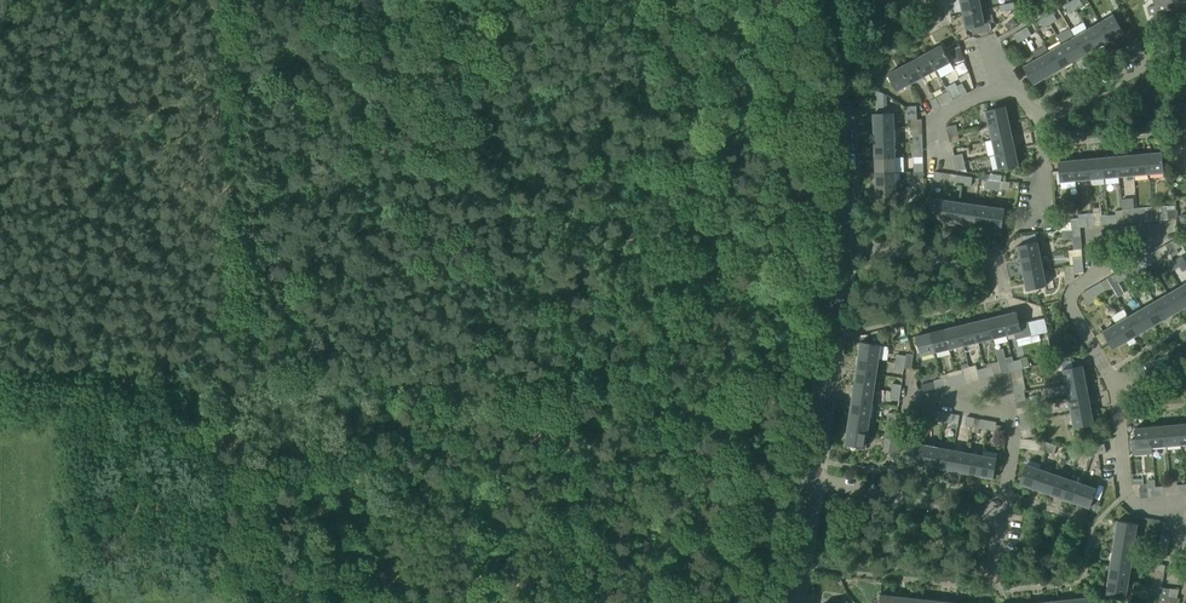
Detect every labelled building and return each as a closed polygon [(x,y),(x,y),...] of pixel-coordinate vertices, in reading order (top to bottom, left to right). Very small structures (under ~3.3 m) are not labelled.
[(979,0),(960,0),(963,13),(981,9),(979,0)] [(1079,0),(1073,0),(1071,1),(1076,10),(1082,6),(1079,0)] [(1154,6),(1147,8),(1149,16),(1171,10),(1169,3),(1177,0),(1152,0),(1154,6)] [(1076,10),(1071,1),(1065,5),(1069,13),(1076,10)] [(991,31),(989,23),(984,24),(981,9),(963,13),(966,28),(971,27),(973,35),(991,31)] [(1057,21),(1052,12),(1045,16),(1050,24),(1057,21)] [(1113,15),(1101,23),(1110,40),(1124,32),(1113,15)] [(1050,24),(1045,16),(1039,20),(1044,28),(1050,24)] [(1018,25),(1014,19),(1007,24),(1011,30),(1018,25)] [(1110,40),(1101,23),(1088,30),(1098,47),(1110,40)] [(1031,36),(1026,27),(1020,31),(1025,39),(1031,36)] [(1098,47),(1088,30),(1075,38),(1085,55),(1098,47)] [(1025,39),(1020,31),(1013,35),(1018,43),(1025,39)] [(1075,38),(1062,45),(1072,62),(1085,55),(1075,38)] [(954,58),(963,55),(959,44),(951,48),(954,58)] [(950,62),(941,45),(928,53),(937,69),(950,62)] [(1072,62),(1062,45),(1049,52),(1059,69),(1072,62)] [(1059,69),(1049,52),(1037,60),(1046,77),(1059,69)] [(937,69),(928,53),(915,60),(924,77),(937,69)] [(924,77),(915,60),(901,67),(910,84),(924,77)] [(1046,77),(1037,60),(1023,67),(1033,84),(1046,77)] [(910,84),(901,67),(888,74),(897,91),(910,84)] [(967,93),(962,85),(957,88),(962,96),(967,93)] [(953,101),(949,92),(944,95),(948,103),(953,101)] [(921,109),(928,107),(925,97),(919,98),(921,109)] [(940,108),(936,99),(931,102),(935,110),(940,108)] [(876,112),(887,111),(887,104),(876,104),(876,112)] [(989,126),(1008,121),(1005,107),(986,111),(989,126)] [(894,128),(894,113),(873,114),(874,129),(894,128)] [(1008,121),(989,126),(992,140),(1011,136),(1008,121)] [(917,131),(917,123),(907,123),(907,132),(917,131)] [(958,133),(956,125),(947,127),(948,135),(958,133)] [(895,143),(894,128),(874,129),(874,143),(895,143)] [(959,140),(958,133),(948,135),(950,142),(959,140)] [(1011,136),(992,140),(995,154),(1015,150),(1011,136)] [(895,158),(895,143),(874,143),(875,158),(895,158)] [(1018,165),(1015,150),(995,154),(999,169),(1018,165)] [(1162,153),(1147,154),(1149,174),(1164,172),(1162,153)] [(964,161),(963,154),(953,156),(955,164),(964,161)] [(1147,154),(1133,155),(1134,175),(1149,174),(1147,154)] [(1133,155),(1118,157),(1120,176),(1134,175),(1133,155)] [(1120,176),(1118,157),(1103,158),(1105,178),(1120,176)] [(896,172),(895,158),(875,158),(875,173),(896,172)] [(1105,178),(1103,158),(1089,159),(1090,179),(1105,178)] [(1089,159),(1074,160),(1076,180),(1090,179),(1089,159)] [(1076,180),(1074,160),(1059,162),(1061,182),(1076,180)] [(966,169),(964,161),(955,164),(956,171),(966,169)] [(896,187),(896,172),(875,173),(876,188),(896,187)] [(941,182),(942,173),(935,172),(934,181),(941,182)] [(963,185),(964,176),(957,175),(955,184),(963,185)] [(972,177),(964,176),(963,185),(971,187),(972,177)] [(914,187),(924,186),(924,178),(914,178),(914,187)] [(994,180),(991,180),(986,179),(984,189),(992,190),(994,180)] [(994,180),(992,190),(1000,191),(1001,181),(994,180)] [(924,186),(914,187),(915,195),(925,195),(924,186)] [(897,202),(896,187),(876,188),(876,203),(897,202)] [(943,220),(946,201),(931,199),(928,218),(943,220)] [(960,203),(946,201),(943,220),(958,223),(960,203)] [(960,203),(958,223),(972,225),(975,205),(960,203)] [(989,207),(975,205),(972,225),(986,227),(989,207)] [(1004,210),(989,207),(986,227),(1001,229),(1004,210)] [(1153,221),(1161,220),(1160,208),(1152,208),(1153,221)] [(1167,210),(1168,220),(1177,219),(1176,209),(1167,210)] [(1137,213),(1138,222),(1146,222),(1145,212),(1137,213)] [(1138,222),(1137,213),(1129,213),(1130,223),(1138,222)] [(1109,225),(1108,215),(1100,216),(1101,226),(1109,225)] [(1108,215),(1109,225),(1117,224),(1116,215),(1108,215)] [(1079,228),(1080,228),(1087,227),(1086,217),(1078,218),(1079,228)] [(1079,228),(1078,218),(1070,219),(1071,229),(1079,228)] [(1079,228),(1071,229),(1072,238),(1081,237),(1080,228),(1079,228)] [(1182,247),(1177,238),(1171,242),(1176,250),(1177,250),(1182,247)] [(1021,261),(1040,257),(1037,242),(1018,246),(1021,261)] [(1171,242),(1165,245),(1172,257),(1179,253),(1177,250),(1176,250),(1171,242)] [(1145,257),(1150,265),(1157,261),(1152,253),(1145,257)] [(1073,265),(1083,264),(1082,256),(1072,257),(1073,265)] [(1040,257),(1021,261),(1024,275),(1043,271),(1040,257)] [(1150,265),(1145,257),(1139,261),(1143,269),(1150,265)] [(1083,264),(1073,265),(1074,273),(1083,272),(1083,264)] [(1120,271),(1125,280),(1132,276),(1127,268),(1120,271)] [(1043,271),(1024,275),(1027,290),(1046,286),(1043,271)] [(1125,280),(1120,271),(1113,275),(1118,284),(1125,280)] [(1094,286),(1099,295),(1106,291),(1101,282),(1094,286)] [(1099,295),(1094,286),(1087,290),(1093,299),(1099,295)] [(1180,288),(1168,295),(1177,312),(1185,307),(1185,298),(1180,288)] [(1177,312),(1168,295),(1155,303),(1164,319),(1177,312)] [(1164,319),(1155,303),(1142,310),(1152,327),(1164,319)] [(1142,310),(1129,317),(1139,334),(1152,327),(1142,310)] [(1030,336),(1027,323),(1025,316),(1018,317),(1017,312),(1002,315),(1007,335),(1013,333),(1015,340),(1030,336)] [(1007,335),(1002,315),(988,319),(993,338),(1007,335)] [(1139,334),(1129,317),(1116,325),(1126,341),(1139,334)] [(993,338),(988,319),(973,322),(978,342),(993,338)] [(1027,323),(1030,336),(1046,332),(1043,319),(1027,323)] [(973,322),(959,326),(964,345),(978,342),(973,322)] [(1126,341),(1116,325),(1103,332),(1113,349),(1126,341)] [(964,345),(959,326),(945,329),(949,349),(964,345)] [(949,349),(945,329),(930,333),(935,352),(949,349)] [(935,352),(930,333),(916,336),(920,356),(935,352)] [(879,359),(881,344),(861,342),(859,356),(879,359)] [(911,369),(914,355),(906,354),(906,356),(905,363),(904,368),(911,369)] [(905,363),(906,356),(896,355),(895,362),(905,363)] [(876,374),(879,359),(859,356),(856,371),(876,374)] [(1023,369),(1020,359),(1013,361),(1016,371),(1023,369)] [(1016,371),(1013,361),(1006,363),(1008,372),(1016,371)] [(904,368),(905,363),(895,362),(894,369),(904,371),(904,368)] [(1066,384),(1085,380),(1083,365),(1063,369),(1066,384)] [(994,376),(992,366),(984,368),(987,378),(994,376)] [(987,378),(984,368),(977,370),(980,379),(987,378)] [(874,389),(876,374),(856,371),(854,386),(874,389)] [(965,383),(963,373),(956,375),(958,384),(965,383)] [(958,384),(956,375),(949,377),(951,386),(958,384)] [(944,388),(941,379),(934,380),(936,390),(944,388)] [(1088,395),(1085,380),(1066,384),(1069,399),(1088,395)] [(929,390),(928,383),(921,385),(923,391),(929,390)] [(901,393),(902,385),(892,384),(891,391),(901,393)] [(1024,392),(1023,385),(1013,387),(1015,394),(1024,392)] [(872,403),(874,389),(854,386),(852,400),(872,403)] [(899,400),(901,393),(891,391),(890,399),(899,400)] [(1025,399),(1024,392),(1015,394),(1016,401),(1025,399)] [(1091,409),(1088,395),(1069,399),(1072,413),(1091,409)] [(870,418),(872,403),(852,400),(850,415),(870,418)] [(929,419),(930,410),(923,409),(921,418),(929,419)] [(1094,424),(1091,409),(1072,413),(1074,428),(1094,424)] [(943,422),(945,413),(938,411),(936,421),(943,422)] [(896,422),(897,414),(888,413),(887,420),(896,422)] [(950,423),(952,414),(945,413),(943,422),(950,423)] [(961,416),(952,414),(950,423),(950,426),(957,427),(958,425),(959,425),(961,416)] [(1030,421),(1028,414),(1019,416),(1020,423),(1030,421)] [(868,433),(870,418),(850,415),(848,430),(868,433)] [(972,427),(974,418),(967,417),(965,426),(972,427)] [(987,430),(988,421),(981,419),(979,429),(987,430)] [(994,431),(996,422),(988,421),(987,430),(994,431)] [(1031,428),(1030,421),(1020,423),(1021,430),(1031,428)] [(1181,445),(1179,425),(1165,426),(1166,446),(1181,445)] [(1166,446),(1165,426),(1150,428),(1152,447),(1166,446)] [(894,437),(895,429),(886,428),(884,435),(894,437)] [(1152,447),(1150,428),(1135,429),(1137,449),(1152,447)] [(865,448),(868,433),(848,430),(846,445),(865,448)] [(899,453),(901,440),(888,438),(886,438),(884,450),(894,452),(899,453)] [(1046,452),(1049,443),(1042,440),(1039,450),(1046,452)] [(920,465),(924,445),(909,442),(906,462),(920,465)] [(1057,446),(1049,443),(1046,452),(1054,455),(1057,446)] [(1106,453),(1104,444),(1097,445),(1099,454),(1106,453)] [(935,467),(938,447),(924,445),(920,465),(935,467)] [(1099,454),(1097,445),(1090,446),(1092,456),(1099,454)] [(1092,456),(1090,446),(1083,448),(1085,457),(1092,456)] [(949,470),(953,450),(938,447),(935,467),(949,470)] [(1067,450),(1069,460),(1078,458),(1076,449),(1067,450)] [(964,473),(968,453),(953,450),(949,470),(964,473)] [(979,475),(982,456),(968,453),(964,473),(979,475)] [(993,478),(997,458),(982,456),(979,475),(993,478)] [(1034,488),(1040,469),(1026,464),(1019,483),(1034,488)] [(1048,493),(1054,474),(1040,469),(1034,488),(1048,493)] [(1062,498),(1068,479),(1054,474),(1048,493),(1062,498)] [(1076,503),(1082,484),(1068,479),(1062,498),(1076,503)] [(1090,508),(1097,489),(1082,484),(1076,503),(1090,508)] [(1185,494),(1185,485),(1177,485),(1178,495),(1185,494)] [(1156,497),(1155,487),(1148,488),(1149,497),(1156,497)] [(1163,496),(1163,487),(1155,487),(1156,497),(1163,496)] [(1096,509),(1099,501),(1093,500),(1090,507),(1096,509)] [(1135,539),(1137,524),(1118,521),(1115,536),(1135,539)] [(1169,544),(1170,537),(1160,535),(1159,543),(1169,544)] [(1133,553),(1135,539),(1115,536),(1113,550),(1133,553)] [(1167,551),(1169,544),(1159,543),(1158,550),(1167,551)] [(1130,568),(1133,553),(1113,550),(1111,565),(1130,568)] [(1164,573),(1165,566),(1156,564),(1154,572),(1164,573)] [(1128,583),(1130,568),(1111,565),(1108,579),(1128,583)] [(1126,597),(1128,583),(1108,579),(1106,594),(1126,597)] [(1161,588),(1163,581),(1153,579),(1152,586),(1161,588)] [(1161,588),(1152,586),(1150,594),(1160,596),(1161,588)] [(1178,590),(1169,589),(1166,602),(1176,602),(1178,590)]
